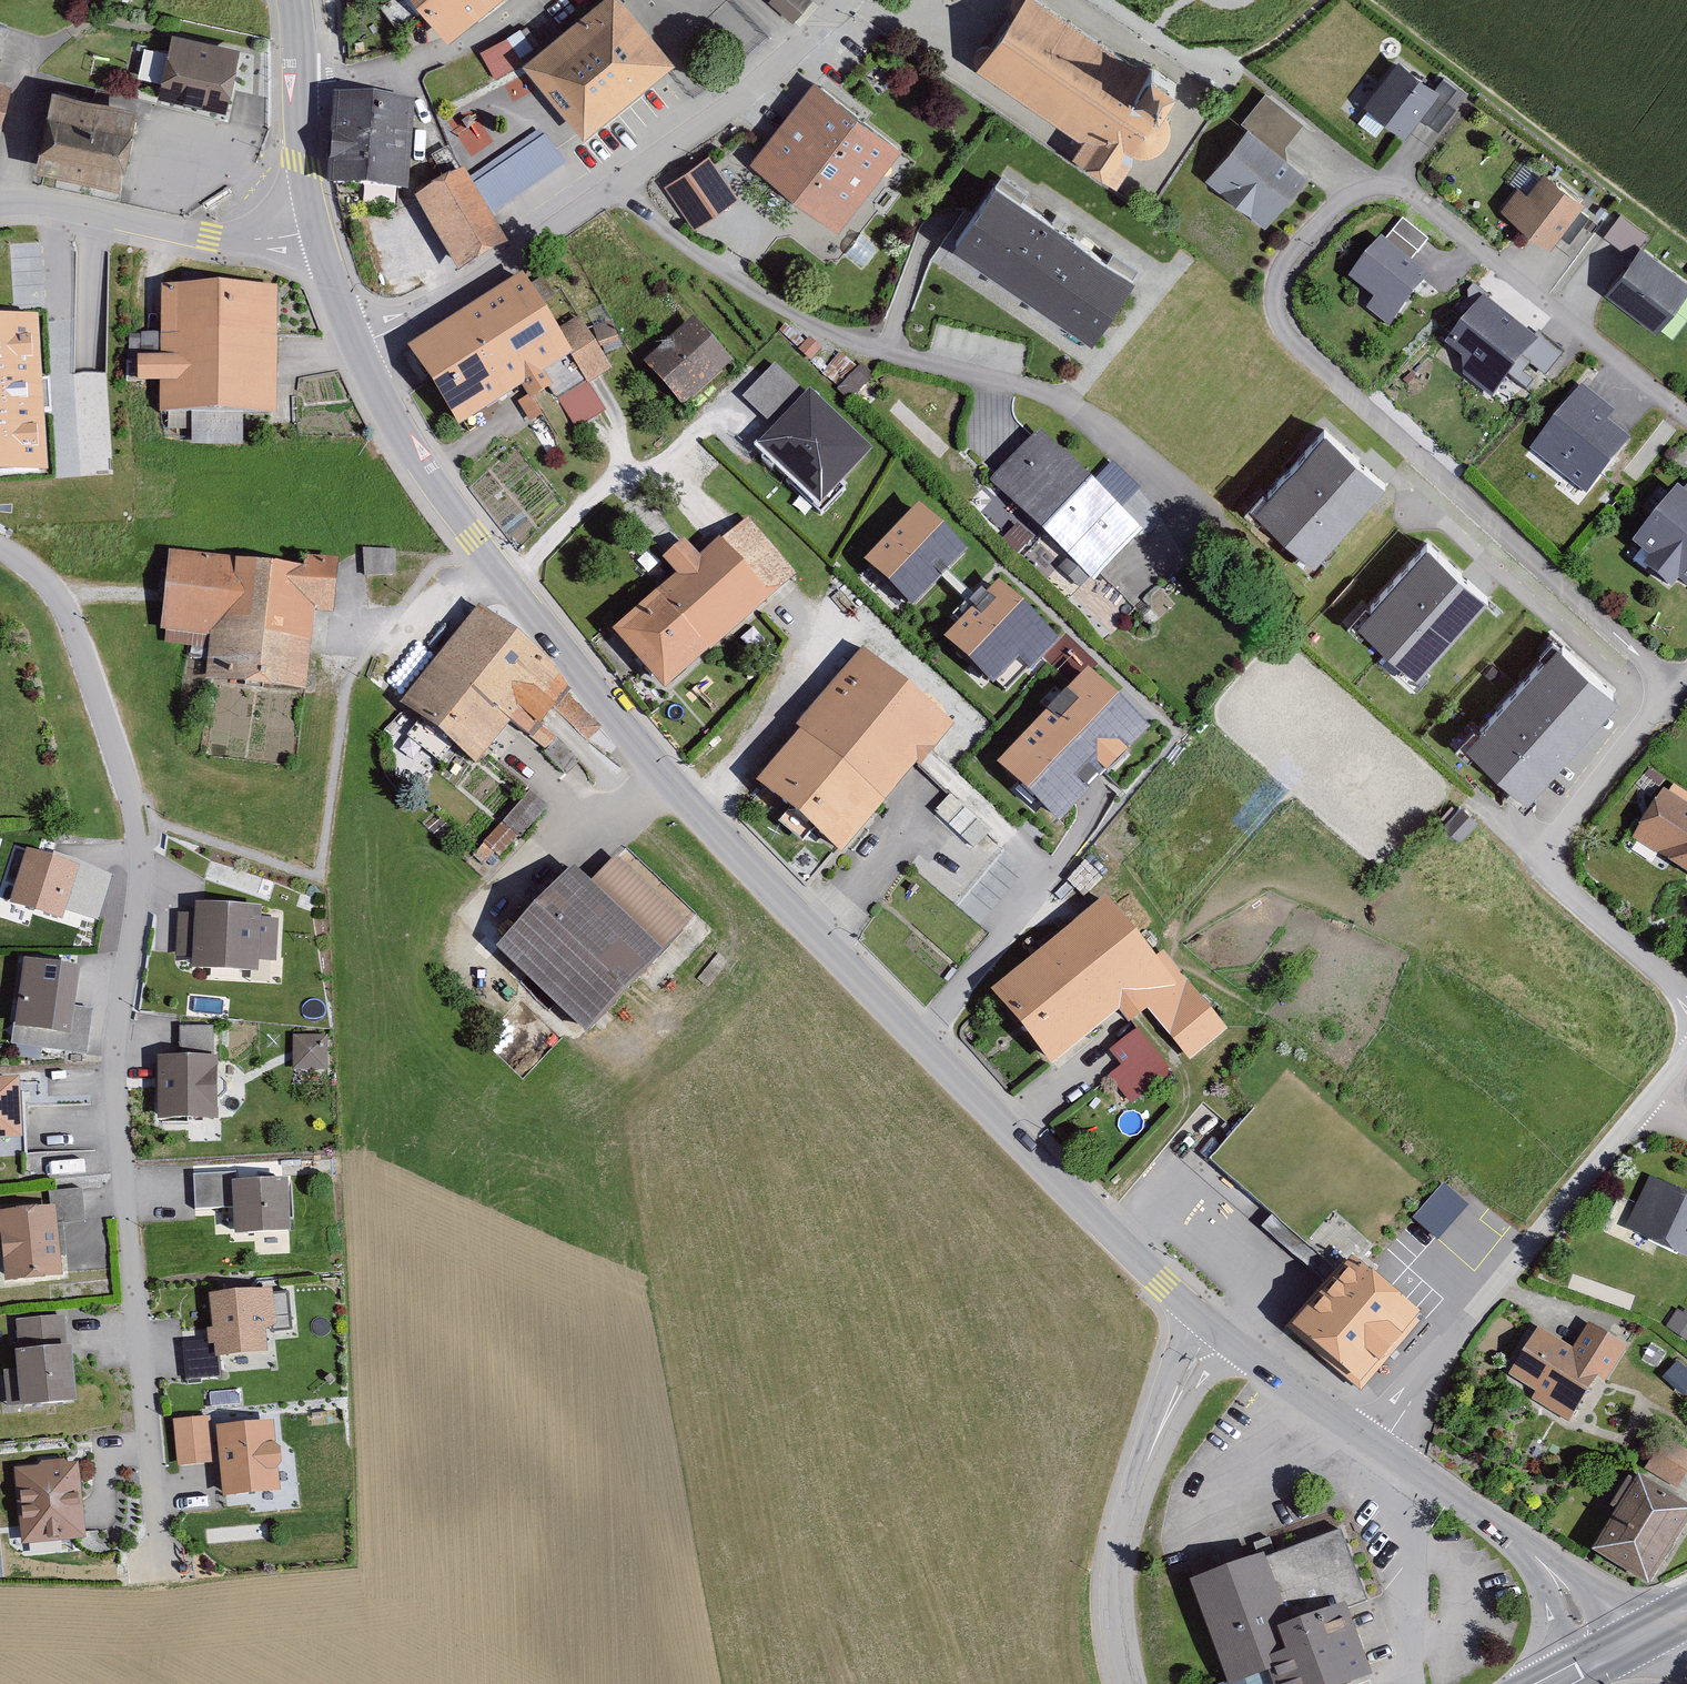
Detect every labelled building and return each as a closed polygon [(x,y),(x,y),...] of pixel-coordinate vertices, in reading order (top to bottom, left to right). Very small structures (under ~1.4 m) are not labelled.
[(452,36),(500,0),(425,0),(452,36)] [(532,65),(592,137),(681,62),(629,0),(610,0),(532,65)] [(810,0),(776,0),(772,5),(795,23),(812,2),(810,0)] [(1148,154),(1161,153),(1173,147),(1180,136),(1180,126),(1175,115),(1182,104),(1187,107),(1201,85),(1170,65),(1162,77),(1043,0),(1028,0),(982,69),(1090,140),(1080,155),(1127,186),(1148,154)] [(242,49),(180,37),(168,97),(229,110),(242,49)] [(518,71),(504,43),(479,56),(493,84),(518,71)] [(1446,82),(1442,87),(1408,62),(1372,111),(1408,138),(1422,120),(1439,132),(1466,96),(1446,82)] [(904,150),(817,83),(755,165),(842,231),(904,150)] [(127,188),(144,105),(59,88),(42,170),(127,188)] [(1305,129),(1267,98),(1243,128),(1250,134),(1211,183),(1270,230),(1313,176),(1285,153),(1305,129)] [(412,194),(419,105),(343,99),(336,188),(412,194)] [(511,246),(496,220),(568,169),(548,142),(545,144),(539,136),(473,183),(470,176),(424,201),(464,272),(511,246)] [(739,203),(711,161),(666,191),(695,233),(739,203)] [(1559,249),(1592,203),(1551,174),(1534,197),(1525,190),(1508,214),(1559,249)] [(1134,276),(995,182),(953,244),(1091,338),(1134,276)] [(1641,235),(1625,219),(1609,236),(1625,252),(1641,235)] [(1430,246),(1404,224),(1355,280),(1378,301),(1369,311),(1392,331),(1436,280),(1416,263),(1430,246)] [(1686,296),(1686,280),(1645,249),(1610,295),(1659,333),(1686,296)] [(557,333),(526,284),(418,352),(467,430),(527,392),(535,404),(555,391),(547,378),(574,361),(590,386),(613,371),(580,319),(557,333)] [(279,419),(282,295),(169,293),(168,363),(149,362),(148,386),(169,387),(168,417),(279,419)] [(1542,342),(1486,303),(1453,351),(1473,364),(1464,377),(1501,402),(1542,342)] [(0,320),(0,478),(46,475),(37,318),(0,320)] [(610,353),(625,345),(613,323),(598,332),(610,353)] [(732,363),(694,325),(651,367),(688,405),(732,363)] [(763,418),(796,384),(778,366),(744,401),(763,418)] [(872,453),(810,391),(759,447),(821,508),(872,453)] [(1617,419),(1586,393),(1534,454),(1590,501),(1635,447),(1610,427),(1617,419)] [(1399,483),(1342,430),(1269,509),(1326,561),(1399,483)] [(1099,582),(1145,534),(1045,438),(999,486),(1099,582)] [(1639,552),(1660,567),(1654,574),(1679,592),(1686,583),(1686,488),(1639,552)] [(920,508),(865,564),(913,610),(968,554),(920,508)] [(676,693),(803,581),(752,523),(709,561),(694,544),(673,562),(689,580),(626,635),(676,693)] [(1501,598),(1443,544),(1369,623),(1428,677),(1501,598)] [(338,615),(344,562),(308,558),(307,567),(174,552),(165,636),(214,641),(210,682),(312,694),(321,613),(338,615)] [(399,556),(366,553),(370,583),(402,578),(399,556)] [(1059,642),(998,585),(945,641),(994,686),(1018,661),(1031,673),(1059,642)] [(574,687),(485,614),(410,706),(484,766),(516,727),(531,740),(574,687)] [(1629,700),(1568,645),(1478,745),(1539,800),(1629,700)] [(842,856),(951,726),(863,653),(797,729),(801,734),(757,786),(842,856)] [(1149,732),(1088,673),(997,767),(1058,826),(1092,790),(1149,732)] [(1686,870),(1686,805),(1669,794),(1640,843),(1686,870)] [(979,850),(993,831),(950,797),(936,816),(979,850)] [(1475,827),(1459,810),(1438,829),(1454,846),(1475,827)] [(95,871),(32,851),(15,904),(67,920),(70,910),(82,914),(95,871)] [(600,885),(584,870),(507,951),(596,1034),(696,927),(624,860),(600,885)] [(992,992),(1054,1069),(1119,1017),(1126,1027),(1149,1009),(1190,1061),(1226,1032),(1163,954),(1155,961),(1106,900),(992,992)] [(266,909),(203,904),(202,917),(182,915),(178,957),(200,959),(199,969),(264,975),(265,961),(278,962),(282,923),(265,921),(266,909)] [(84,971),(33,964),(24,1026),(75,1034),(84,971)] [(1138,1031),(1110,1052),(1121,1066),(1108,1076),(1129,1106),(1171,1074),(1138,1031)] [(164,1125),(223,1124),(222,1062),(213,1062),(212,1032),(180,1033),(181,1060),(163,1061),(164,1125)] [(326,1042),(294,1041),(293,1076),(326,1076),(326,1042)] [(32,1142),(29,1084),(0,1086),(0,1144),(32,1142)] [(229,1212),(228,1180),(195,1181),(196,1213),(229,1212)] [(1446,1185),(1413,1221),(1438,1243),(1471,1208),(1446,1185)] [(1650,1185),(1628,1230),(1686,1258),(1686,1202),(1650,1185)] [(292,1187),(240,1188),(241,1237),(292,1236),(292,1187)] [(53,1212),(0,1216),(0,1244),(8,1244),(10,1285),(68,1281),(64,1227),(87,1225),(85,1197),(52,1199),(53,1212)] [(1370,1392),(1431,1312),(1364,1261),(1351,1279),(1339,1270),(1292,1333),(1370,1392)] [(280,1297),(215,1300),(217,1347),(186,1349),(187,1383),(222,1381),(221,1360),(271,1358),(270,1333),(282,1332),(280,1297)] [(21,1325),(29,1408),(83,1403),(78,1348),(69,1349),(67,1321),(21,1325)] [(1632,1352),(1592,1327),(1577,1351),(1544,1330),(1514,1377),(1541,1394),(1536,1401),(1575,1425),(1602,1381),(1610,1387),(1632,1352)] [(1666,1380),(1686,1393),(1686,1369),(1677,1363),(1666,1380)] [(225,1406),(226,1425),(279,1423),(278,1404),(225,1406)] [(216,1466),(212,1420),(176,1423),(180,1469),(216,1466)] [(279,1425),(222,1429),(228,1498),(285,1494),(279,1425)] [(1666,1440),(1647,1471),(1679,1490),(1686,1477),(1686,1453),(1666,1440)] [(92,1542),(85,1466),(23,1472),(30,1548),(92,1542)] [(1645,1479),(1602,1553),(1659,1586),(1686,1538),(1686,1503),(1645,1479)] [(1194,1586),(1231,1683),(1242,1683),(1278,1670),(1283,1683),(1365,1683),(1382,1677),(1355,1607),(1372,1601),(1347,1535),(1273,1563),(1271,1558),(1194,1586)]
